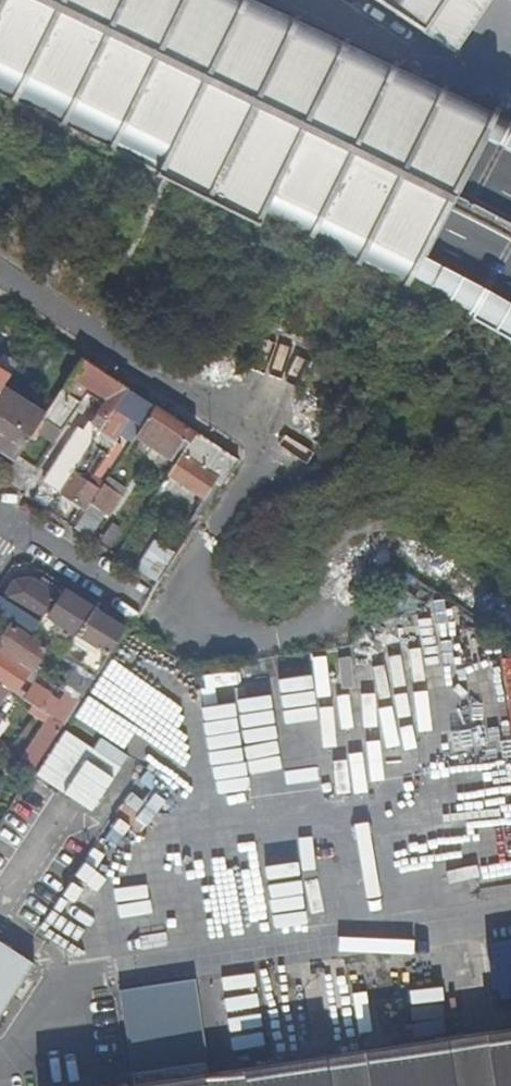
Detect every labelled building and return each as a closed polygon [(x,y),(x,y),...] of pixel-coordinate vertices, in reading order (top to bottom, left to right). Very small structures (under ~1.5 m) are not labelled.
[(454,61),(495,0),(362,0),(454,61)] [(42,480),(59,491),(126,388),(80,359),(44,414),(33,431),(52,443),(64,427),(90,388),(106,399),(85,432),(77,427),(42,480)] [(0,388),(0,446),(16,457),(17,456),(33,431),(44,414),(31,405),(29,408),(0,388)] [(124,422),(137,430),(153,406),(126,388),(59,491),(86,509),(102,483),(90,475),(105,452),(102,450),(114,431),(117,433),(124,422)] [(170,460),(189,430),(153,406),(137,430),(134,436),(170,460)] [(217,478),(222,481),(235,461),(208,442),(194,433),(167,474),(203,498),(217,478)] [(0,446),(0,454),(13,462),(16,457),(0,446)] [(34,468),(17,456),(16,457),(13,462),(1,480),(18,491),(34,468)] [(127,486),(108,474),(102,483),(86,509),(74,527),(88,537),(106,510),(109,512),(127,486)] [(172,480),(166,476),(157,488),(165,493),(172,480)] [(137,568),(157,580),(173,551),(153,539),(137,568)] [(35,618),(39,621),(43,615),(55,596),(30,579),(14,581),(2,599),(34,620),(35,618)] [(47,617),(75,636),(92,610),(64,592),(47,617)] [(0,612),(0,617),(8,622),(12,624),(19,614),(5,605),(0,612)] [(92,647),(107,656),(124,631),(92,610),(75,636),(73,640),(86,648),(88,644),(92,647)] [(75,636),(47,617),(43,615),(39,621),(34,629),(29,636),(46,647),(62,657),(73,640),(75,636)] [(46,647),(29,636),(25,633),(12,624),(9,627),(0,641),(0,650),(31,670),(36,673),(44,661),(39,657),(46,647)] [(30,626),(25,633),(29,636),(34,629),(30,626)] [(107,656),(92,647),(78,667),(93,677),(107,656)] [(31,670),(0,650),(0,684),(8,689),(15,693),(31,670)] [(72,670),(60,688),(65,692),(78,700),(93,677),(78,667),(63,658),(60,662),(72,670)] [(275,708),(311,702),(307,676),(239,686),(250,758),(282,753),(275,708)] [(8,689),(0,684),(0,701),(8,689)] [(65,692),(50,716),(62,725),(78,700),(65,692)] [(47,721),(19,764),(31,772),(62,725),(50,716),(31,704),(29,709),(47,721)] [(64,729),(35,776),(91,812),(128,755),(99,737),(92,748),(64,729)] [(158,808),(171,788),(144,771),(132,792),(158,808)] [(0,942),(0,1014),(32,963),(0,942)] [(210,1079),(194,981),(119,992),(135,1085),(510,1085),(510,1034),(210,1079)]
